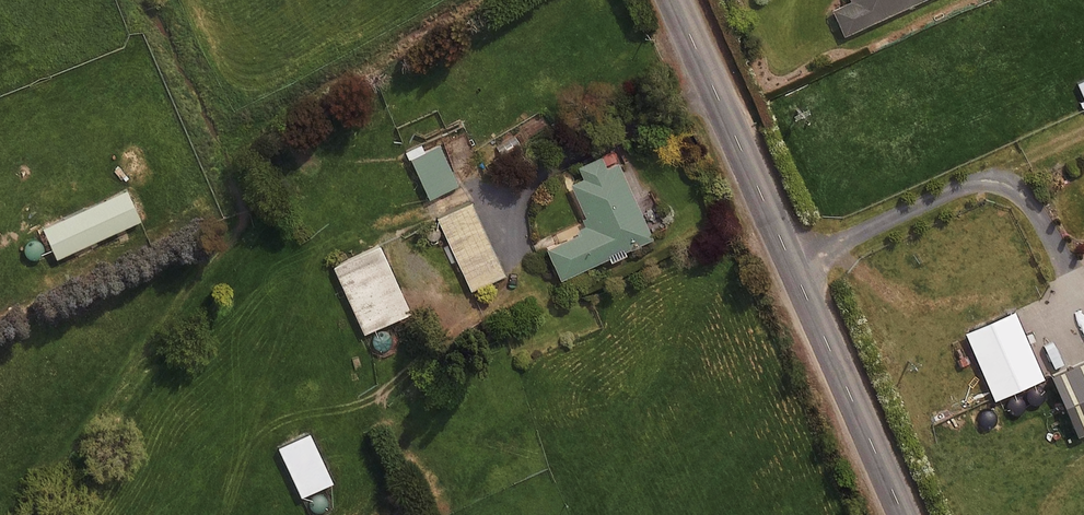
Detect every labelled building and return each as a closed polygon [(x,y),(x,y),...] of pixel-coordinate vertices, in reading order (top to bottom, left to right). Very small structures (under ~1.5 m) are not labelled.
[(832,5),(843,31),(913,0),(843,0),(832,5)] [(422,149),(419,142),(406,148),(429,196),(458,182),(439,141),(422,149)] [(558,276),(652,236),(617,155),(604,160),(600,150),(576,160),(583,176),(570,183),(584,211),(582,218),(585,225),(544,243),(558,276)] [(139,216),(126,186),(42,224),(56,254),(139,216)] [(502,272),(469,200),(437,215),(471,287),(502,272)] [(409,309),(378,242),(332,263),(363,330),(409,309)] [(1042,375),(1013,309),(965,330),(994,396),(1042,375)] [(1050,371),(1076,431),(1083,428),(1083,357),(1050,371)] [(331,478),(308,430),(277,444),(300,493),(331,478)]
